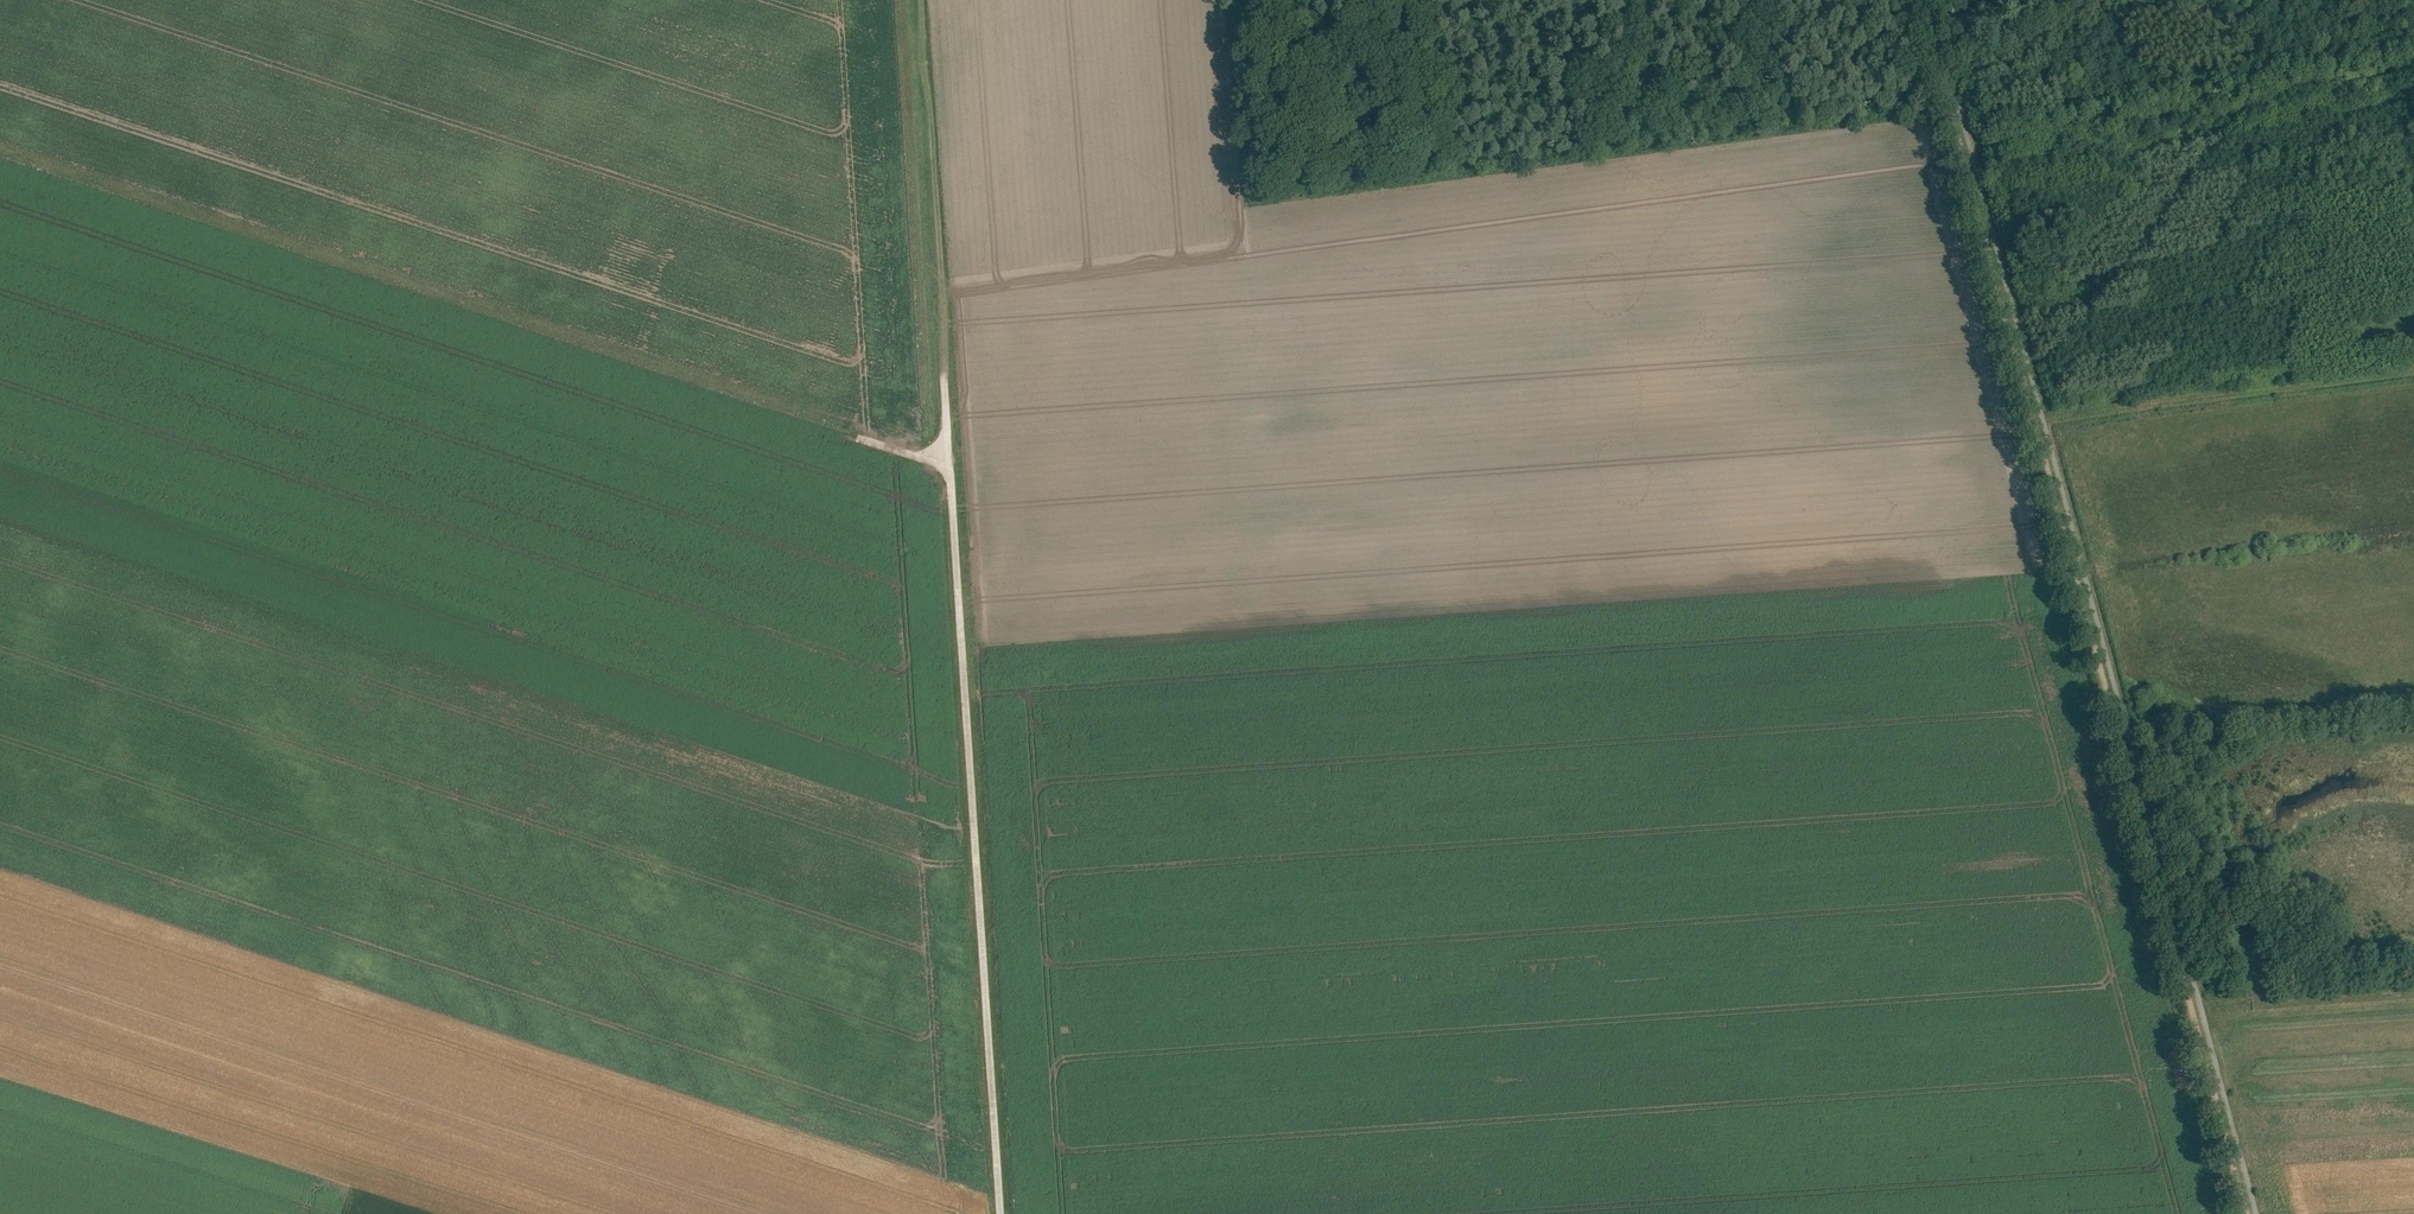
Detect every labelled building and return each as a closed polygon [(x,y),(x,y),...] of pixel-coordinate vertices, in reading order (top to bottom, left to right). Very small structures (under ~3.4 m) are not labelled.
[(922,769),(908,765),(906,773),(920,776),(922,769)]
